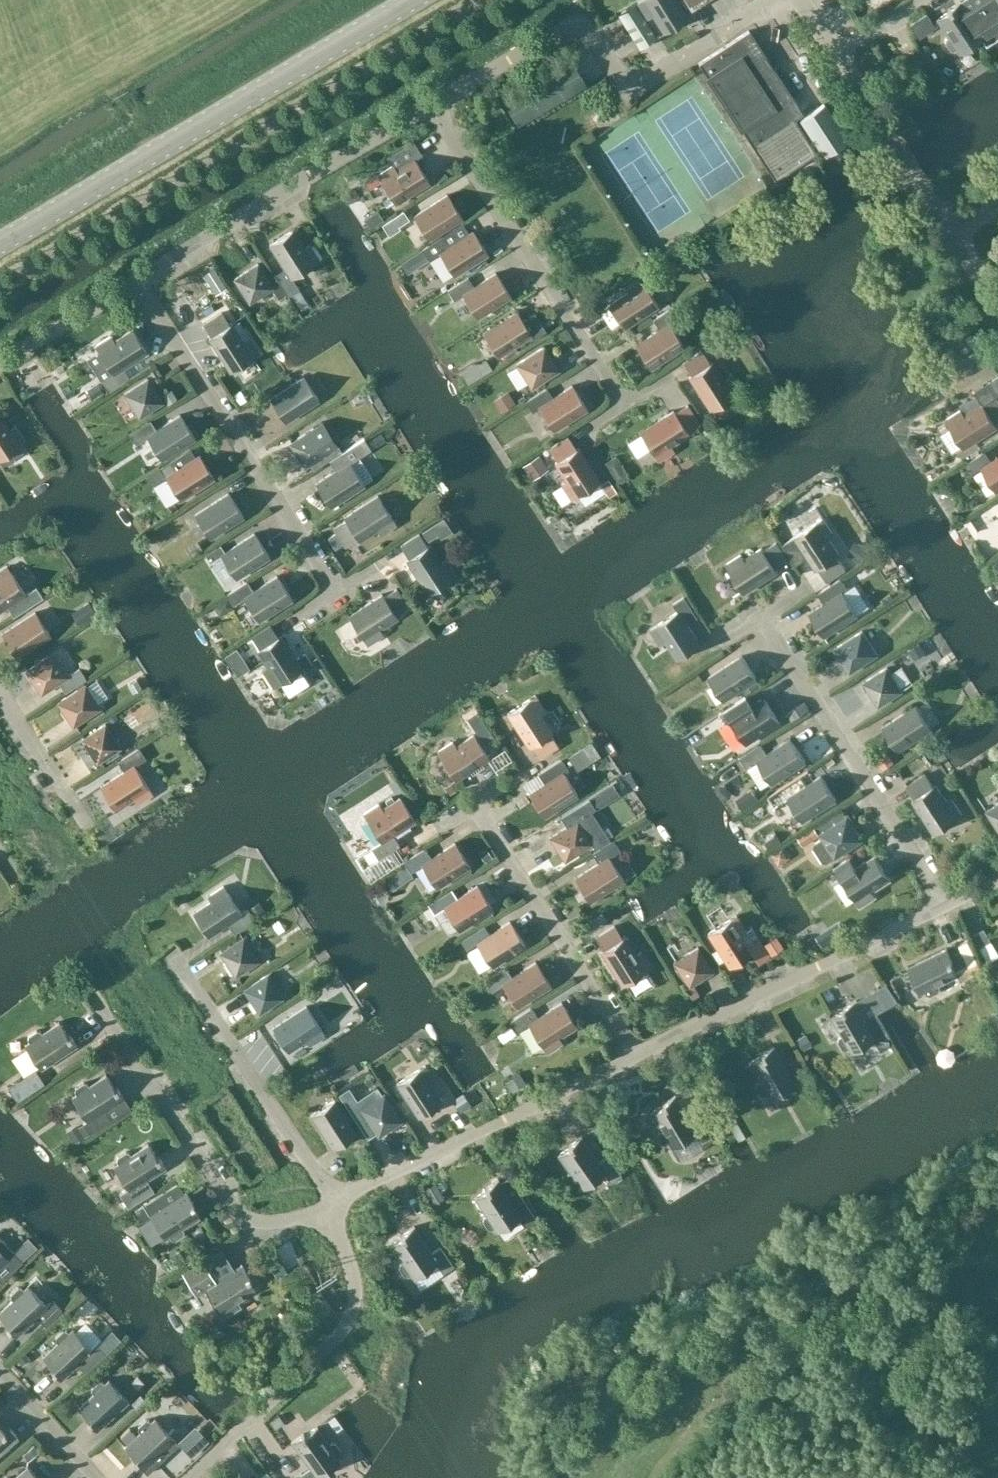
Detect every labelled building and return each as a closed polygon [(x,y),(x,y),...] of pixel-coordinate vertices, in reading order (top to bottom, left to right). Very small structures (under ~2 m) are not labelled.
[(632,0),(608,0),(627,31),(644,20),(632,0)] [(638,2),(648,18),(653,15),(664,33),(688,18),(678,3),(683,0),(641,0),(638,2)] [(997,38),(972,0),(962,0),(948,9),(949,11),(936,20),(937,21),(938,20),(949,37),(946,39),(945,42),(950,50),(954,51),(957,49),(959,52),(958,53),(959,54),(982,39),(986,45),(997,38)] [(997,38),(997,37),(997,0),(972,0),(997,38)] [(747,72),(767,59),(749,30),(728,44),(747,72)] [(747,72),(728,44),(698,63),(753,146),(787,124),(783,118),(791,113),(783,101),(791,95),(767,59),(747,72)] [(588,84),(570,57),(501,98),(519,125),(588,84)] [(787,124),(753,146),(775,180),(817,153),(795,119),(804,114),(791,95),(783,101),(791,113),(783,118),(787,124)] [(824,157),(848,141),(824,104),(800,119),(824,157)] [(397,170),(393,165),(378,175),(396,204),(430,182),(415,159),(397,170)] [(448,194),(414,216),(429,240),(463,218),(448,194)] [(293,229),(270,245),(285,268),(275,275),(288,296),(299,289),(292,278),(320,260),(310,244),(305,247),(293,229)] [(443,235),(422,249),(429,260),(440,253),(454,275),(488,254),(473,230),(449,245),(443,235)] [(412,256),(418,267),(429,260),(422,250),(412,256)] [(258,264),(235,279),(250,302),(273,287),(258,264)] [(462,294),(477,318),(498,305),(504,315),(524,302),(518,292),(511,296),(496,273),(462,294)] [(658,306),(643,282),(610,304),(625,327),(658,306)] [(681,317),(674,305),(653,319),(659,329),(636,344),(651,368),(685,346),(670,324),(681,317)] [(517,311),(483,333),(499,356),(531,336),(533,339),(546,330),(535,313),(523,321),(517,311)] [(222,312),(203,324),(212,336),(209,338),(231,372),(259,353),(249,337),(244,341),(232,323),(230,324),(222,312)] [(99,351),(88,358),(109,391),(130,378),(124,367),(147,352),(132,329),(114,340),(111,335),(95,345),(99,351)] [(544,346),(516,364),(532,388),(559,370),(544,346)] [(702,351),(684,362),(691,375),(689,377),(710,410),(739,392),(729,376),(724,379),(712,362),(710,363),(702,351)] [(480,363),(487,373),(492,370),(486,360),(480,363)] [(319,400),(304,377),(270,398),(286,422),(319,400)] [(148,378),(124,393),(139,417),(163,402),(148,378)] [(547,387),(526,401),(533,412),(539,408),(554,430),(587,409),(572,385),(553,397),(547,387)] [(996,397),(984,405),(983,403),(965,414),(962,409),(946,420),(964,448),(997,426),(997,425),(997,400),(996,397)] [(687,405),(675,412),(674,410),(640,432),(641,434),(628,443),(637,456),(650,448),(658,460),(674,450),(671,445),(689,434),(687,431),(698,424),(687,405)] [(26,442),(15,426),(10,430),(0,414),(0,459),(26,442)] [(150,419),(129,433),(136,444),(148,437),(162,460),(196,438),(181,414),(157,430),(150,419)] [(305,466),(329,451),(313,428),(290,443),(305,466)] [(568,437),(550,448),(558,461),(555,463),(567,480),(562,484),(572,499),(600,481),(579,447),(576,449),(568,437)] [(329,460),(336,470),(316,483),(331,507),(365,485),(350,462),(358,458),(350,446),(329,460)] [(992,461),(986,451),(964,466),(971,477),(983,470),(997,491),(997,457),(992,461)] [(174,458),(160,468),(181,500),(215,478),(199,455),(180,467),(174,458)] [(609,480),(602,484),(609,495),(615,490),(609,480)] [(229,493),(195,514),(210,538),(244,516),(229,493)] [(346,520),(334,528),(345,546),(358,538),(360,541),(377,529),(381,534),(396,524),(378,495),(344,517),(346,520)] [(823,518),(795,536),(817,570),(819,568),(827,581),(846,569),(838,556),(840,555),(829,537),(834,534),(823,518)] [(255,533),(221,555),(236,578),(270,557),(255,533)] [(457,575),(446,559),(441,562),(430,545),(427,546),(419,534),(401,546),(409,558),(406,560),(428,593),(457,575)] [(742,554),(726,564),(744,593),(778,571),(776,568),(789,560),(777,542),(764,550),(763,547),(745,559),(742,554)] [(7,606),(14,616),(43,597),(36,587),(25,594),(7,566),(0,571),(0,611),(7,606)] [(247,581),(226,594),(233,605),(244,598),(259,621),(293,599),(277,576),(253,591),(247,581)] [(825,603),(810,613),(825,636),(858,614),(844,592),(849,589),(841,578),(818,593),(825,603)] [(349,616),(368,644),(383,634),(380,629),(398,617),(396,615),(409,607),(397,588),(384,596),(383,594),(349,616)] [(679,611),(651,629),(661,644),(666,641),(678,659),(701,644),(688,624),(698,617),(685,596),(674,603),(679,611)] [(35,612),(2,634),(17,657),(51,635),(35,612)] [(269,668),(264,672),(274,687),(302,669),(281,635),(278,637),(270,625),(252,636),(260,649),(257,651),(269,668)] [(863,631),(835,648),(850,672),(878,654),(863,631)] [(225,655),(238,675),(249,667),(236,648),(225,655)] [(54,652),(26,670),(42,694),(59,682),(65,693),(87,679),(79,668),(68,675),(54,652)] [(297,658),(303,666),(311,661),(305,653),(297,658)] [(743,655),(709,677),(724,701),(743,688),(746,693),(757,686),(754,681),(758,679),(743,655)] [(903,691),(887,667),(864,682),(879,706),(903,691)] [(101,708),(86,685),(58,702),(74,726),(101,708)] [(546,711),(536,695),(507,713),(529,747),(531,745),(540,758),(558,746),(550,733),(552,732),(541,714),(546,711)] [(730,721),(732,720),(747,743),(780,722),(765,698),(750,708),(744,698),(723,711),(730,721)] [(917,705),(883,727),(898,750),(932,729),(917,705)] [(804,727),(820,716),(815,709),(799,719),(804,727)] [(121,747),(105,724),(82,739),(97,763),(121,747)] [(453,741),(437,751),(456,780),(489,758),(474,734),(456,746),(453,741)] [(761,743),(740,757),(747,768),(758,761),(773,783),(806,762),(791,738),(768,753),(761,743)] [(124,771),(101,786),(116,810),(134,798),(137,803),(153,793),(135,766),(146,758),(139,747),(118,761),(124,771)] [(544,784),(529,793),(544,817),(578,795),(564,772),(568,769),(561,758),(538,773),(544,784)] [(934,786),(926,774),(907,786),(915,798),(913,799),(934,833),(963,815),(953,799),(948,802),(936,784),(934,786)] [(822,776),(788,797),(803,821),(837,799),(822,776)] [(91,781),(83,786),(92,804),(101,800),(91,781)] [(381,841),(371,848),(378,859),(399,845),(393,835),(415,821),(400,797),(382,808),(379,803),(363,814),(381,841)] [(987,811),(997,828),(997,804),(987,811)] [(848,816),(820,834),(835,857),(863,840),(848,816)] [(578,819),(550,837),(565,861),(593,843),(578,819)] [(819,836),(810,840),(815,856),(825,852),(819,836)] [(598,863),(575,878),(590,901),(624,880),(609,857),(620,850),(613,839),(592,853),(598,863)] [(425,848),(404,861),(411,872),(422,865),(437,888),(470,866),(455,843),(432,858),(425,848)] [(854,869),(848,859),(835,867),(860,906),(876,896),(873,890),(891,879),(875,855),(854,869)] [(478,885),(444,907),(459,930),(493,909),(478,885)] [(211,901),(193,913),(209,936),(228,924),(234,934),(255,920),(248,909),(241,913),(223,886),(208,896),(211,901)] [(736,915),(708,933),(729,967),(752,952),(759,962),(770,956),(751,927),(746,930),(736,915)] [(510,921),(476,943),(492,966),(525,945),(510,921)] [(603,950),(601,951),(622,985),(651,967),(641,951),(636,954),(625,936),(622,938),(614,925),(596,937),(603,950)] [(984,929),(973,935),(979,947),(980,946),(991,940),(984,929)] [(244,937),(220,952),(235,976),(259,961),(244,937)] [(699,993),(692,984),(713,971),(698,947),(674,962),(689,985),(684,988),(692,998),(699,993)] [(947,948),(908,967),(921,994),(926,992),(927,994),(930,995),(939,991),(940,987),(939,985),(958,976),(952,964),(954,963),(947,948)] [(485,980),(492,991),(504,984),(518,1006),(551,985),(536,962),(512,977),(506,967),(485,980)] [(268,974),(244,989),(259,1013),(283,997),(268,974)] [(872,1027),(857,1000),(843,1008),(844,1010),(831,1017),(842,1036),(840,1037),(839,1040),(843,1049),(848,1050),(850,1049),(853,1054),(877,1040),(882,1050),(894,1043),(882,1022),(872,1027)] [(562,1002),(538,1018),(531,1008),(511,1021),(517,1032),(529,1025),(547,1052),(562,1042),(559,1037),(577,1026),(562,1002)] [(306,1006),(273,1028),(288,1051),(306,1040),(309,1045),(325,1034),(306,1006)] [(59,1022),(42,1032),(41,1031),(36,1030),(28,1035),(27,1040),(28,1041),(24,1044),(41,1070),(76,1047),(70,1037),(69,1038),(59,1022)] [(795,1084),(774,1046),(760,1053),(761,1056),(748,1063),(758,1081),(757,1082),(755,1087),(759,1095),(764,1095),(766,1094),(769,1099),(795,1084)] [(397,1084),(419,1117),(442,1102),(431,1084),(436,1081),(425,1065),(397,1084)] [(116,1090),(106,1073),(89,1085),(88,1083),(83,1082),(75,1088),(74,1092),(75,1094),(70,1097),(86,1121),(82,1124),(89,1135),(111,1120),(105,1111),(123,1099),(117,1089),(116,1090)] [(384,1093),(361,1108),(354,1097),(345,1103),(353,1115),(361,1110),(378,1136),(402,1121),(384,1093)] [(691,1122),(675,1095),(662,1104),(663,1105),(649,1113),(660,1131),(658,1133),(657,1137),(661,1144),(666,1146),(669,1144),(671,1149),(694,1135),(700,1145),(713,1137),(700,1116),(691,1122)] [(335,1100),(311,1115),(333,1148),(357,1133),(335,1100)] [(599,1161),(581,1136),(568,1146),(569,1147),(556,1156),(569,1173),(567,1175),(567,1178),(567,1179),(573,1187),(576,1187),(579,1186),(582,1190),(604,1173),(611,1183),(622,1175),(608,1155),(599,1161)] [(149,1143),(131,1154),(130,1152),(126,1151),(117,1157),(116,1161),(117,1163),(113,1166),(128,1191),(166,1168),(160,1158),(159,1159),(149,1143)] [(522,1196),(513,1202),(498,1179),(485,1188),(486,1190),(474,1198),(485,1215),(484,1217),(483,1220),(488,1228),(492,1229),(494,1228),(496,1232),(519,1218),(525,1227),(537,1220),(522,1196)] [(186,1190),(161,1206),(156,1197),(135,1210),(142,1221),(151,1216),(166,1240),(170,1237),(171,1239),(176,1240),(184,1235),(185,1231),(184,1228),(201,1218),(186,1190)] [(432,1251),(414,1226),(401,1235),(402,1237),(390,1246),(401,1262),(399,1264),(398,1267),(404,1276),(408,1277),(410,1276),(413,1281),(437,1264),(443,1273),(455,1265),(440,1245),(432,1251)] [(215,1280),(234,1269),(222,1249),(203,1260),(183,1273),(189,1283),(190,1283),(210,1271),(215,1280)] [(4,1279),(22,1263),(13,1254),(6,1260),(0,1253),(0,1275),(4,1279)] [(205,1289),(220,1312),(226,1309),(227,1311),(230,1312),(237,1308),(238,1304),(237,1303),(253,1294),(250,1289),(253,1287),(241,1266),(234,1269),(215,1280),(210,1271),(190,1283),(196,1294),(205,1289)] [(23,1288),(22,1287),(17,1287),(11,1293),(11,1298),(12,1299),(0,1311),(0,1316),(9,1325),(8,1328),(17,1337),(37,1317),(44,1325),(62,1308),(53,1299),(46,1305),(27,1285),(23,1288)] [(96,1343),(91,1348),(72,1328),(68,1331),(67,1330),(62,1330),(55,1337),(56,1341),(57,1342),(43,1356),(51,1366),(49,1369),(60,1380),(77,1365),(84,1373),(105,1353),(96,1343)] [(8,1354),(27,1374),(37,1364),(17,1345),(8,1354)] [(93,1393),(78,1407),(90,1419),(88,1421),(96,1430),(128,1400),(108,1379),(105,1382),(102,1381),(98,1381),(92,1387),(91,1391),(93,1393)] [(179,1445),(176,1441),(155,1418),(151,1421),(150,1420),(144,1420),(138,1426),(138,1431),(139,1432),(125,1445),(135,1458),(134,1460),(146,1474),(179,1445)] [(19,1438),(9,1427),(5,1430),(0,1425),(0,1455),(19,1438)] [(317,1427),(305,1436),(303,1433),(291,1443),(309,1468),(300,1474),(302,1477),(320,1477),(319,1476),(341,1461),(341,1460),(338,1456),(340,1455),(341,1452),(336,1443),(331,1442),(329,1443),(317,1427)] [(39,1475),(37,1477),(27,1465),(13,1477),(41,1477),(39,1475)]
